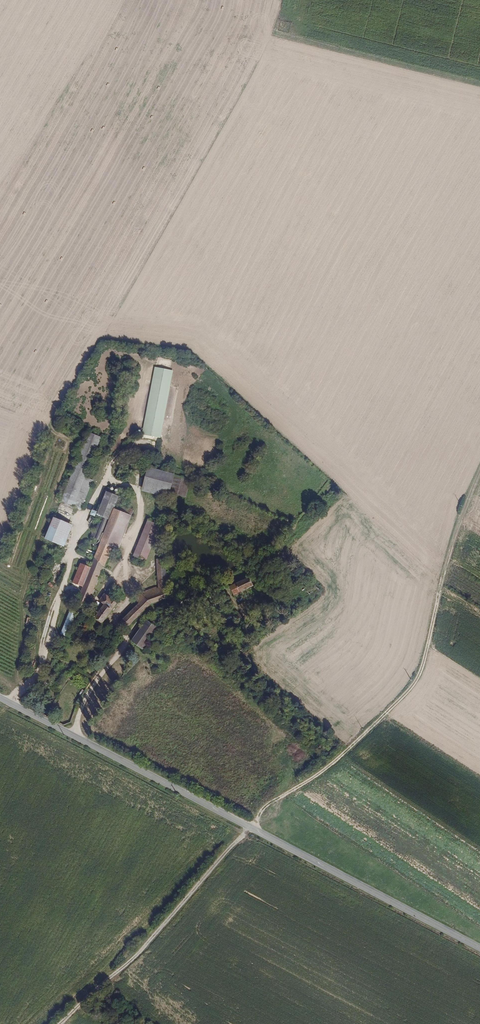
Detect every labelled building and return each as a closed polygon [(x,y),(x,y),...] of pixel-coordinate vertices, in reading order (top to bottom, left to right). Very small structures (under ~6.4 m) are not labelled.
[(160,437),(172,370),(157,367),(145,435),(160,437)] [(78,492),(98,437),(86,432),(59,502),(79,509),(84,494),(78,492)] [(169,494),(174,475),(149,468),(143,486),(169,494)] [(178,496),(183,478),(174,475),(169,494),(178,496)] [(117,504),(122,491),(108,485),(98,510),(103,512),(111,516),(114,509),(117,504)] [(133,511),(117,504),(114,509),(131,516),(133,511)] [(118,550),(132,517),(131,516),(114,509),(111,516),(100,542),(112,547),(118,550)] [(100,542),(111,516),(103,512),(95,533),(92,539),(100,542)] [(63,548),(72,526),(52,519),(44,541),(63,548)] [(143,561),(158,526),(149,522),(134,557),(143,561)] [(111,549),(112,547),(100,542),(89,568),(81,588),(74,604),(85,609),(103,568),(104,568),(111,549)] [(81,588),(89,568),(80,565),(72,584),(81,588)] [(241,592),(253,587),(248,577),(229,586),(233,596),(241,592)] [(319,593),(307,578),(297,587),(301,591),(303,590),(311,599),(319,593)] [(102,623),(117,603),(105,594),(99,601),(104,605),(102,607),(100,606),(97,607),(92,615),(102,623)] [(248,613),(244,604),(238,607),(241,612),(235,615),(238,622),(248,613)] [(60,634),(67,637),(76,613),(69,610),(60,634)] [(141,650),(157,629),(145,621),(130,642),(141,650)] [(181,647),(188,637),(182,633),(175,642),(181,647)]
